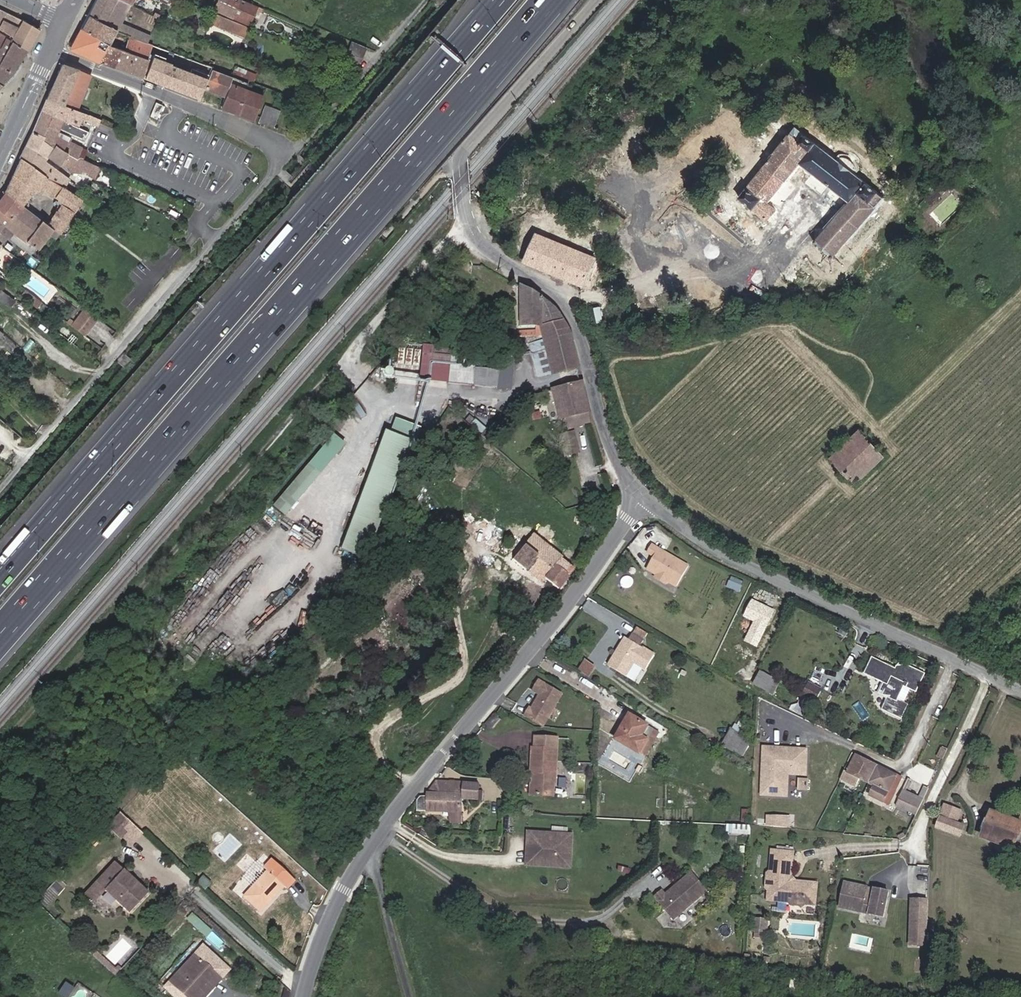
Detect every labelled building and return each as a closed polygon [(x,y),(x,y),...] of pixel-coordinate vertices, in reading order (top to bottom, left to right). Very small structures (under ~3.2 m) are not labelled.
[(120,0),(96,0),(87,15),(116,31),(125,35),(129,37),(146,43),(150,34),(122,22),(130,5),(120,0)] [(241,0),(218,0),(214,9),(233,18),(241,0)] [(12,35),(10,40),(9,41),(26,51),(39,30),(21,20),(0,10),(0,28),(12,35)] [(248,28),(214,14),(210,24),(244,38),(248,28)] [(116,31),(87,15),(80,28),(109,45),(116,31)] [(109,45),(80,28),(69,48),(99,61),(113,67),(123,50),(109,45)] [(26,51),(9,41),(10,40),(0,34),(0,50),(19,63),(26,51)] [(146,43),(129,37),(124,50),(148,58),(149,53),(152,45),(146,43)] [(357,69),(366,47),(351,40),(342,63),(357,69)] [(19,63),(0,50),(0,85),(1,86),(14,74),(20,65),(19,63)] [(123,50),(113,67),(142,78),(148,58),(124,50),(123,50)] [(153,54),(149,53),(148,58),(142,78),(200,99),(204,89),(205,87),(204,78),(206,78),(207,70),(208,66),(191,59),(186,71),(188,72),(187,74),(152,61),(153,54)] [(92,75),(61,64),(46,100),(76,111),(92,75)] [(233,75),(254,83),(257,73),(236,66),(233,75)] [(231,78),(211,71),(205,87),(204,89),(225,97),(230,82),(231,78)] [(221,107),(254,119),(264,94),(230,82),(225,97),(221,107)] [(35,123),(31,132),(66,153),(76,159),(82,161),(82,160),(86,150),(66,142),(68,137),(57,132),(58,129),(83,140),(86,132),(78,128),(79,124),(81,119),(97,126),(99,120),(76,111),(46,100),(35,123)] [(161,106),(154,103),(149,116),(156,118),(161,106)] [(266,104),(259,121),(274,127),(280,109),(266,104)] [(90,128),(79,124),(78,128),(86,132),(88,132),(90,128)] [(879,194),(880,193),(855,173),(833,156),(796,127),(790,135),(788,135),(738,198),(768,221),(778,211),(768,204),(785,182),(786,183),(801,164),(849,202),(815,241),(833,258),(877,208),(876,208),(885,198),(879,194)] [(18,159),(63,187),(69,180),(44,161),(45,159),(25,144),(18,159)] [(857,165),(858,160),(857,157),(854,155),(851,153),(849,152),(846,152),(846,155),(841,154),(836,154),(833,156),(855,173),(857,173),(859,171),(859,168),(857,165)] [(76,159),(66,153),(58,166),(69,172),(81,174),(83,171),(88,175),(87,176),(94,180),(100,168),(82,160),(82,161),(76,159)] [(46,225),(59,233),(64,236),(72,225),(67,222),(81,199),(63,187),(18,159),(3,192),(4,193),(21,206),(34,190),(36,191),(39,188),(60,202),(46,225)] [(934,187),(942,195),(952,185),(945,177),(934,187)] [(931,205),(942,195),(934,187),(924,197),(931,205)] [(0,198),(0,223),(3,226),(12,233),(36,250),(48,235),(55,240),(59,233),(52,229),(46,225),(21,206),(4,193),(0,198)] [(4,239),(6,237),(8,239),(12,233),(3,226),(0,223),(0,245),(4,239)] [(36,250),(12,233),(8,239),(32,257),(36,250)] [(524,262),(583,286),(596,258),(537,235),(535,234),(524,262)] [(542,337),(538,326),(540,299),(518,287),(518,327),(536,327),(536,331),(536,337),(542,337)] [(15,301),(0,289),(0,301),(9,308),(15,301)] [(42,303),(34,297),(28,304),(36,310),(42,303)] [(577,368),(569,337),(558,314),(548,305),(540,299),(538,326),(542,337),(536,337),(526,338),(537,378),(577,368)] [(84,309),(82,312),(94,321),(96,318),(84,309)] [(94,321),(82,312),(75,322),(70,318),(67,322),(84,335),(94,321)] [(414,355),(414,351),(393,349),(391,365),(412,367),(414,355)] [(469,361),(414,355),(412,367),(412,379),(496,388),(497,373),(468,370),(469,361)] [(570,428),(590,423),(580,383),(551,390),(558,419),(568,417),(570,428)] [(308,448),(315,454),(337,433),(330,426),(308,448)] [(566,432),(571,454),(579,452),(574,430),(566,432)] [(856,484),(885,457),(859,430),(830,458),(856,484)] [(358,558),(412,445),(389,434),(336,547),(358,558)] [(573,569),(561,560),(562,558),(527,530),(503,560),(539,588),(546,579),(558,588),(573,569)] [(675,586),(687,565),(653,545),(649,553),(655,556),(650,565),(659,571),(657,575),(655,577),(666,583),(667,581),(675,586)] [(535,593),(539,588),(503,560),(500,564),(535,593)] [(657,575),(659,571),(650,565),(647,570),(657,575)] [(766,626),(773,612),(751,601),(744,616),(766,626)] [(524,630),(528,634),(534,627),(535,626),(531,622),(524,630)] [(757,624),(750,641),(758,644),(766,627),(757,624)] [(632,634),(643,641),(648,634),(636,627),(632,634)] [(608,666),(625,677),(642,649),(640,647),(643,641),(632,634),(629,640),(625,638),(608,666)] [(896,669),(868,657),(862,673),(881,681),(877,692),(887,696),(881,710),(902,718),(908,704),(897,699),(903,686),(914,691),(923,672),(906,665),(897,666),(896,669)] [(594,667),(585,661),(580,670),(589,676),(594,667)] [(772,695),(779,681),(760,671),(753,685),(772,695)] [(563,693),(540,679),(533,690),(541,695),(540,698),(538,698),(532,709),(530,708),(525,716),(543,726),(563,693)] [(809,683),(804,694),(810,698),(811,698),(816,700),(817,701),(822,689),(809,683)] [(794,712),(803,717),(812,702),(810,701),(811,698),(810,698),(804,694),(794,712)] [(484,726),(491,732),(501,721),(494,715),(484,726)] [(653,742),(659,733),(630,715),(621,730),(624,733),(619,741),(630,748),(631,747),(642,753),(650,740),(653,742)] [(742,757),(751,740),(731,729),(721,746),(742,757)] [(553,785),(556,782),(558,737),(536,736),(535,747),(533,747),(532,771),(537,771),(537,773),(533,777),(533,794),(553,795),(553,785)] [(642,753),(645,755),(653,742),(650,740),(642,753)] [(943,759),(948,749),(943,747),(939,757),(943,759)] [(805,775),(806,750),(788,749),(788,757),(777,756),(777,748),(764,748),(762,788),(771,788),(771,795),(787,796),(788,774),(805,775)] [(463,770),(472,761),(461,752),(453,761),(463,770)] [(744,768),(747,762),(733,755),(730,761),(744,768)] [(869,783),(877,766),(856,755),(848,773),(845,772),(842,777),(857,785),(860,778),(869,783)] [(877,766),(869,783),(874,785),(870,796),(889,805),(902,778),(877,766)] [(797,789),(809,789),(809,778),(797,778),(797,789)] [(462,799),(478,800),(480,784),(435,781),(427,792),(427,797),(420,797),(418,800),(417,811),(451,812),(462,812),(462,799)] [(924,799),(929,789),(925,786),(919,797),(924,799)] [(911,813),(916,815),(924,799),(919,797),(906,790),(904,789),(899,799),(914,807),(911,813)] [(914,807),(899,799),(895,805),(911,813),(914,807)] [(947,820),(952,808),(945,806),(941,818),(947,820)] [(119,811),(108,824),(131,846),(142,833),(119,811)] [(451,822),(462,823),(462,812),(451,812),(451,822)] [(1020,833),(1020,830),(1020,823),(992,812),(989,820),(986,819),(982,829),(985,830),(982,838),(996,843),(1013,850),(1016,842),(1019,843),(1020,838),(1020,833)] [(782,828),(783,818),(769,816),(768,827),(782,828)] [(935,827),(960,836),(964,826),(947,820),(941,818),(939,817),(935,827)] [(558,869),(570,870),(572,835),(527,833),(526,843),(535,843),(535,847),(531,847),(530,861),(558,863),(558,869)] [(558,863),(530,861),(531,847),(535,847),(535,843),(526,843),(525,867),(558,869),(558,863)] [(793,851),(772,848),(770,870),(767,872),(765,885),(767,887),(765,900),(788,903),(791,907),(800,908),(803,905),(814,907),(817,883),(794,880),(791,883),(787,880),(790,877),(793,851)] [(120,875),(128,866),(119,857),(111,867),(120,875)] [(283,886),(285,888),(291,881),(269,860),(262,867),(266,870),(242,896),(259,911),(271,898),(267,895),(269,893),(271,895),(281,884),(283,886)] [(132,911),(153,888),(128,866),(120,875),(111,867),(111,866),(103,876),(103,875),(95,885),(99,888),(102,884),(107,889),(132,911)] [(652,896),(669,918),(705,889),(691,871),(663,893),(659,889),(652,896)] [(203,889),(208,883),(202,878),(197,884),(203,889)] [(85,895),(94,903),(107,889),(102,884),(99,888),(95,885),(85,895)] [(267,895),(271,898),(283,886),(281,884),(271,895),(269,893),(267,895)] [(837,911),(882,921),(888,896),(873,892),(871,902),(863,900),(866,890),(844,885),(837,911)] [(871,902),(873,892),(866,890),(863,900),(871,902)] [(926,950),(926,921),(926,919),(927,905),(911,904),(908,949),(926,950)] [(751,932),(761,934),(763,921),(753,919),(751,932)] [(185,996),(193,996),(213,975),(196,959),(172,985),(185,996)]
